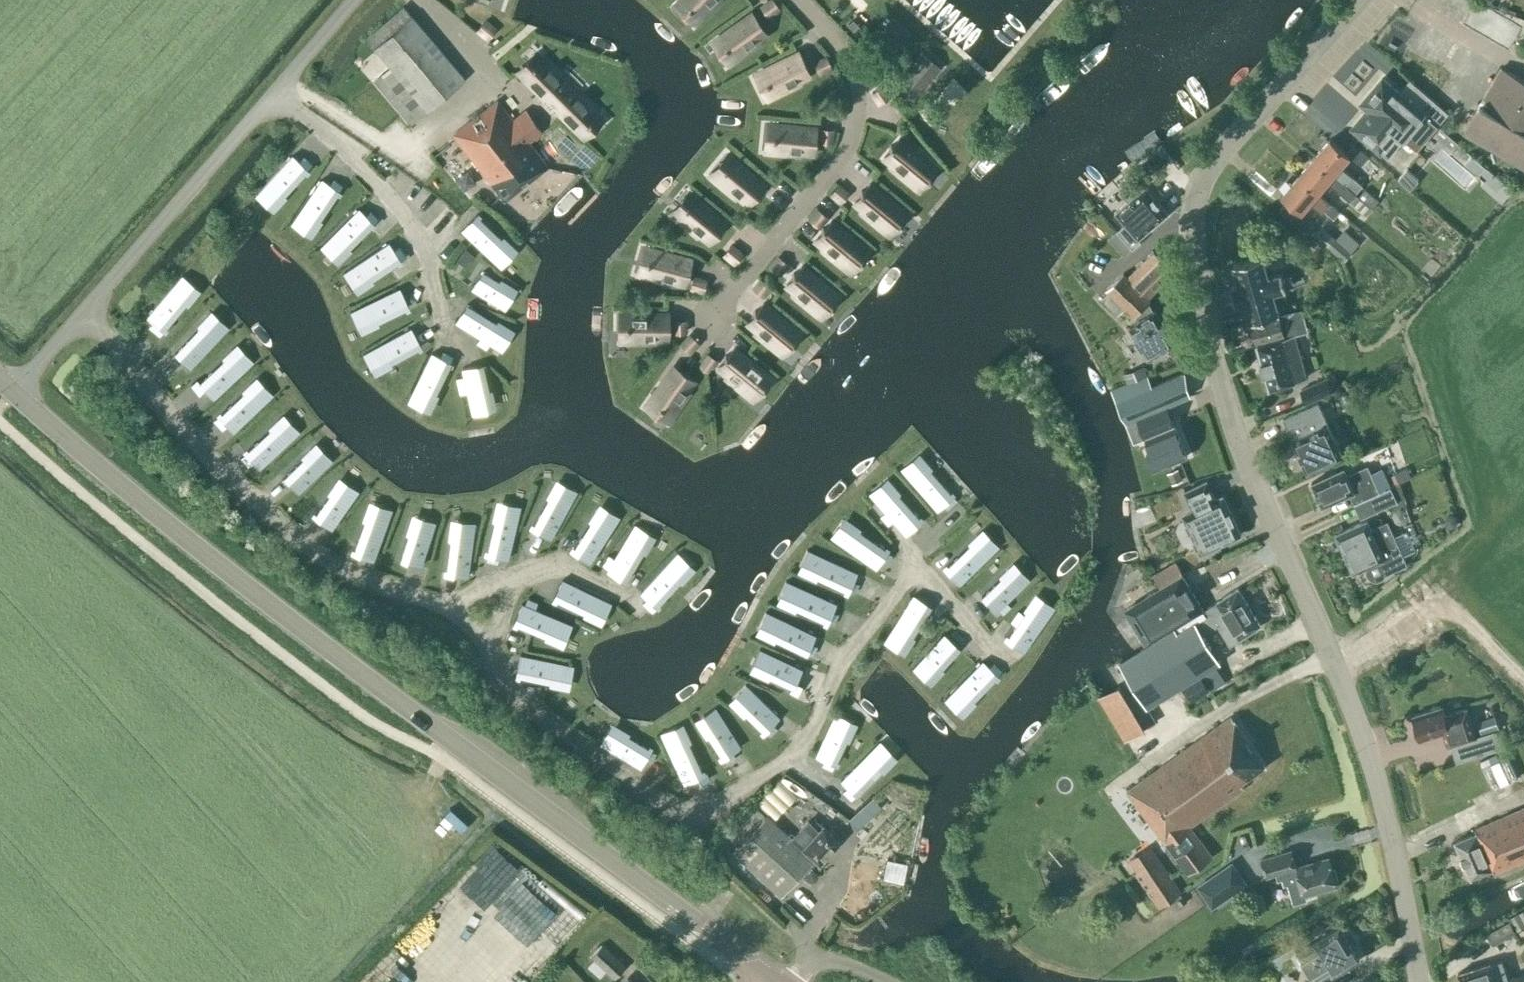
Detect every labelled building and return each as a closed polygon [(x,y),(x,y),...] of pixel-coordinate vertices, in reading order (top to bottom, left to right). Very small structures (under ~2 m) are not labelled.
[(689,6),(688,7),(690,10),(692,8),(702,18),(719,0),(683,0),(689,6)] [(773,0),(770,0),(761,6),(768,16),(779,9),(773,0)] [(383,81),(414,119),(464,78),(412,15),(411,16),(403,5),(365,37),(373,47),(394,72),(383,81)] [(766,34),(751,14),(720,36),(726,45),(724,47),(726,49),(728,48),(736,59),(757,44),(756,42),(766,34)] [(485,19),(477,28),(487,37),(495,28),(485,19)] [(915,96),(945,61),(927,45),(896,80),(915,96)] [(608,106),(532,47),(515,69),(591,128),(608,106)] [(809,76),(798,53),(763,70),(767,80),(765,81),(767,84),(769,83),(775,96),(799,84),(798,81),(809,76)] [(831,68),(826,57),(814,63),(819,74),(831,68)] [(1523,167),(1523,81),(1501,68),(1464,132),(1523,167)] [(1362,102),(1369,108),(1405,139),(1429,160),(1439,149),(1444,153),(1455,140),(1438,125),(1449,113),(1416,85),(1405,97),(1383,78),(1362,102)] [(883,85),(872,92),(879,103),(890,97),(883,85)] [(504,200),(548,167),(529,143),(543,132),(525,109),(511,119),(497,101),(453,134),(504,200)] [(1405,139),(1369,108),(1352,128),(1381,153),(1382,151),(1389,157),(1405,139)] [(815,128),(776,124),(775,135),(773,135),(772,138),(775,139),(774,152),(800,155),(800,152),(813,153),(815,128)] [(833,130),(821,129),(820,142),(831,143),(833,130)] [(1331,139),(1315,157),(1356,193),(1363,185),(1341,166),(1350,155),(1331,139)] [(1359,196),(1356,194),(1356,193),(1315,157),(1299,176),(1318,193),(1318,192),(1327,182),(1340,193),(1340,192),(1350,200),(1349,201),(1366,216),(1373,207),(1359,196)] [(291,167),(283,160),(247,201),(248,202),(256,193),(271,206),(299,174),(303,169),(295,162),(291,167)] [(764,185),(734,160),(727,168),(725,167),(723,169),(725,171),(716,181),(736,198),(738,196),(748,204),(764,185)] [(941,193),(911,168),(904,177),(902,175),(900,178),(902,179),(895,188),(905,196),(903,198),(923,215),(932,204),(934,206),(936,203),(934,201),(941,193)] [(1331,202),(1330,203),(1318,192),(1318,193),(1299,176),(1283,195),(1302,211),(1310,202),(1322,213),(1324,210),(1334,219),(1340,211),(1331,202)] [(315,226),(339,191),(338,191),(342,185),(334,180),(330,185),(321,179),(291,225),(298,215),(315,226)] [(838,186),(831,195),(841,204),(849,194),(838,186)] [(1168,214),(1146,187),(1128,202),(1128,203),(1116,213),(1133,233),(1125,240),(1133,249),(1142,242),(1139,239),(1168,214)] [(1365,189),(1359,196),(1373,207),(1379,200),(1365,189)] [(725,223),(695,198),(688,206),(686,205),(684,207),(686,209),(677,220),(697,236),(699,234),(709,242),(725,223)] [(910,227),(880,202),(873,211),(872,209),(870,212),(871,213),(864,221),(874,230),(872,232),(892,249),(901,238),(903,240),(905,237),(903,235),(910,227)] [(344,254),(373,223),(358,209),(320,247),(321,248),(329,239),(344,254)] [(827,218),(818,210),(809,220),(819,228),(827,218)] [(507,244),(476,215),(462,230),(501,268),(502,268),(493,259),(507,244)] [(862,246),(832,221),(825,230),(823,228),(821,231),(822,232),(815,240),(825,249),(823,251),(844,268),(852,257),(854,259),(857,256),(855,255),(862,246)] [(1337,239),(1323,227),(1316,236),(1330,248),(1337,239)] [(387,238),(342,269),(355,289),(401,258),(387,238)] [(690,259),(653,250),(650,260),(648,260),(647,263),(649,264),(646,277),(671,284),(672,281),(684,284),(690,259)] [(1128,278),(1124,273),(1107,289),(1109,292),(1102,299),(1118,316),(1125,309),(1134,317),(1151,301),(1148,298),(1175,272),(1155,252),(1128,278)] [(1251,321),(1252,321),(1279,313),(1273,292),(1286,288),(1282,273),(1269,277),(1263,256),(1234,264),(1240,284),(1231,286),(1236,304),(1245,301),(1251,321)] [(778,258),(769,268),(779,276),(787,265),(778,258)] [(481,265),(470,284),(503,304),(515,285),(498,274),(497,275),(481,265)] [(151,313),(168,329),(200,293),(181,276),(167,291),(169,293),(151,313)] [(706,281),(693,277),(690,289),(703,292),(706,281)] [(760,279),(752,289),(761,297),(769,287),(760,279)] [(414,313),(404,294),(356,321),(367,315),(377,333),(414,313)] [(831,319),(801,295),(794,303),(792,301),(790,304),(792,305),(785,314),(795,322),(793,324),(813,341),(822,330),(824,332),(826,329),(824,328),(831,319)] [(465,298),(454,317),(500,347),(513,326),(496,315),(495,317),(465,298)] [(1175,343),(1155,310),(1136,321),(1138,324),(1130,328),(1149,359),(1175,343)] [(1279,314),(1279,313),(1252,321),(1258,344),(1257,344),(1269,388),(1307,377),(1295,334),(1299,333),(1293,311),(1279,314)] [(668,314),(628,314),(628,325),(626,325),(626,329),(629,329),(629,343),(655,342),(655,339),(668,339),(668,314)] [(166,353),(182,369),(215,335),(197,317),(183,332),(184,334),(166,353)] [(685,320),(673,320),(673,332),(685,332),(685,320)] [(803,351),(773,327),(767,335),(765,334),(763,336),(764,337),(757,346),(767,354),(765,356),(785,373),(794,362),(796,364),(798,361),(797,360),(803,351)] [(384,367),(421,347),(411,328),(363,355),(374,349),(384,367)] [(698,344),(690,335),(681,344),(690,352),(698,344)] [(193,383),(210,399),(242,364),(223,347),(209,361),(211,363),(193,383)] [(429,348),(406,398),(428,408),(436,390),(433,389),(449,357),(429,348)] [(764,373),(734,348),(727,357),(725,355),(723,358),(725,359),(718,368),(728,376),(726,378),(746,395),(755,384),(757,386),(759,383),(757,381),(764,373)] [(716,360),(708,355),(700,366),(706,371),(710,366),(712,367),(716,360)] [(459,364),(470,410),(494,404),(490,384),(487,385),(480,359),(459,364)] [(688,378),(667,364),(645,396),(654,402),(653,404),(656,406),(657,404),(668,412),(683,390),(681,388),(688,378)] [(1167,408),(1192,397),(1185,373),(1152,386),(1145,366),(1123,375),(1126,383),(1111,390),(1126,422),(1127,424),(1139,420),(1167,408)] [(1333,391),(1327,378),(1301,390),(1307,403),(1333,391)] [(250,388),(219,417),(233,432),(273,395),(273,394),(264,402),(250,388)] [(1284,418),(1293,439),(1308,472),(1342,456),(1328,424),(1328,423),(1318,402),(1284,418)] [(1149,444),(1144,446),(1154,469),(1187,456),(1175,426),(1167,408),(1139,420),(1149,444)] [(276,424),(245,453),(246,454),(241,458),(248,466),(253,461),(259,469),(300,432),(299,431),(290,440),(276,424)] [(280,471),(296,488),(330,456),(313,437),(298,451),(300,453),(280,471)] [(951,483),(923,451),(908,465),(900,455),(899,456),(935,497),(942,490),(947,495),(954,489),(950,484),(951,483)] [(1344,468),(1312,483),(1322,506),(1350,494),(1354,503),(1379,491),(1368,466),(1347,475),(1344,468)] [(923,505),(896,472),(880,486),(872,476),(872,477),(907,518),(915,512),(919,517),(927,510),(922,505),(923,505)] [(340,474),(315,508),(332,520),(364,476),(363,476),(356,486),(340,474)] [(529,519),(527,523),(549,535),(576,488),(554,475),(544,492),(546,493),(531,519),(529,519)] [(1241,535),(1223,496),(1215,500),(1207,481),(1184,492),(1194,512),(1184,517),(1185,520),(1180,523),(1178,529),(1184,543),(1190,546),(1196,543),(1202,555),(1220,547),(1219,545),(1241,535)] [(1398,501),(1391,487),(1355,503),(1361,518),(1398,501)] [(497,513),(487,555),(488,555),(486,561),(496,564),(498,557),(508,560),(520,506),(517,518),(497,513)] [(368,514),(353,553),(373,561),(392,510),(391,509),(387,521),(368,514)] [(397,555),(418,563),(433,518),(410,509),(403,529),(406,529),(397,555)] [(595,516),(572,551),(590,563),(620,517),(619,517),(612,527),(595,516)] [(1367,520),(1336,534),(1354,573),(1367,566),(1367,572),(1373,580),(1378,581),(1383,578),(1386,574),(1407,564),(1388,521),(1371,529),(1367,520)] [(452,532),(447,574),(468,577),(475,523),(474,523),(473,535),(452,532)] [(603,565),(609,568),(607,571),(625,582),(647,546),(629,535),(635,525),(635,524),(614,559),(608,556),(603,565)] [(887,551),(852,527),(841,544),(831,537),(830,537),(875,568),(881,560),(886,564),(892,556),(887,552),(887,551)] [(975,540),(945,569),(959,584),(999,547),(998,546),(989,555),(975,540)] [(806,547),(796,568),(814,576),(815,573),(843,586),(842,589),(846,590),(856,569),(806,547)] [(643,604),(651,612),(685,576),(670,562),(678,553),(640,593),(647,599),(643,604)] [(1000,574),(981,591),(995,607),(1029,576),(1012,558),(998,571),(1000,574)] [(1160,586),(1182,572),(1176,562),(1153,575),(1160,586)] [(1238,589),(1204,611),(1181,575),(1125,610),(1147,645),(1121,661),(1149,707),(1203,673),(1213,687),(1229,677),(1203,635),(1218,625),(1230,644),(1230,645),(1261,625),(1238,589)] [(788,606),(833,626),(838,615),(832,612),(836,604),(786,581),(786,582),(797,587),(788,606)] [(609,606),(559,583),(550,602),(589,620),(597,602),(608,607),(609,606)] [(1030,605),(1006,640),(1023,652),(1055,608),(1054,607),(1047,617),(1030,605)] [(774,634),(805,649),(814,630),(764,607),(754,629),(772,637),(774,634)] [(576,630),(526,609),(518,628),(557,645),(565,626),(576,631),(576,630)] [(919,609),(888,643),(906,659),(919,644),(917,642),(935,622),(919,609)] [(943,630),(912,665),(929,681),(943,666),(941,664),(959,644),(943,630)] [(767,673),(792,684),(801,665),(758,645),(748,667),(766,675),(767,673)] [(520,655),(516,675),(557,684),(562,664),(574,667),(574,666),(520,655)] [(968,706),(997,676),(982,661),(944,701),(945,701),(953,692),(968,706)] [(1211,685),(1203,674),(1184,685),(1192,696),(1211,685)] [(772,724),(779,717),(745,685),(754,694),(739,709),(764,733),(765,732),(770,736),(777,729),(772,724)] [(1120,685),(1099,697),(1124,741),(1145,729),(1120,685)] [(716,752),(719,756),(739,743),(714,704),(693,716),(704,734),(706,732),(719,751),(716,752)] [(1418,730),(1421,740),(1443,733),(1447,746),(1476,737),(1467,708),(1446,714),(1443,706),(1413,716),(1414,719),(1412,722),(1414,728),(1418,730)] [(1212,857),(1191,826),(1245,788),(1242,784),(1267,765),(1232,716),(1127,791),(1164,843),(1162,845),(1165,849),(1168,846),(1188,874),(1212,857)] [(1499,729),(1495,716),(1477,721),(1482,734),(1499,729)] [(677,771),(679,775),(702,766),(683,722),(660,732),(668,750),(671,749),(680,770),(677,771)] [(852,722),(819,754),(836,771),(850,757),(848,755),(867,736),(852,722)] [(645,749),(611,729),(604,742),(637,762),(645,749)] [(879,745),(846,778),(863,795),(877,781),(875,779),(895,760),(879,745)] [(1523,860),(1523,808),(1475,829),(1477,832),(1456,841),(1472,878),(1493,869),(1494,873),(1523,860)] [(734,852),(779,895),(814,859),(819,864),(839,842),(822,826),(818,831),(808,821),(791,839),(767,816),(755,829),(745,820),(728,838),(738,847),(734,852)] [(1297,867),(1293,851),(1292,849),(1262,858),(1267,877),(1277,874),(1279,879),(1281,878),(1284,886),(1288,885),(1293,903),(1307,899),(1305,894),(1337,885),(1329,858),(1297,867)] [(1145,867),(1137,855),(1127,861),(1159,908),(1182,892),(1158,858),(1145,867)] [(1248,885),(1232,862),(1196,887),(1212,910),(1248,885)] [(1517,913),(1508,919),(1510,922),(1487,935),(1493,946),(1523,928),(1523,925),(1517,913)] [(1360,960),(1340,926),(1291,956),(1299,969),(1305,966),(1315,981),(1316,981),(1338,969),(1339,972),(1360,960)] [(614,978),(625,966),(602,945),(591,956),(614,978)] [(1491,963),(1458,973),(1461,981),(1523,981),(1523,972),(1497,981),(1491,963)]
